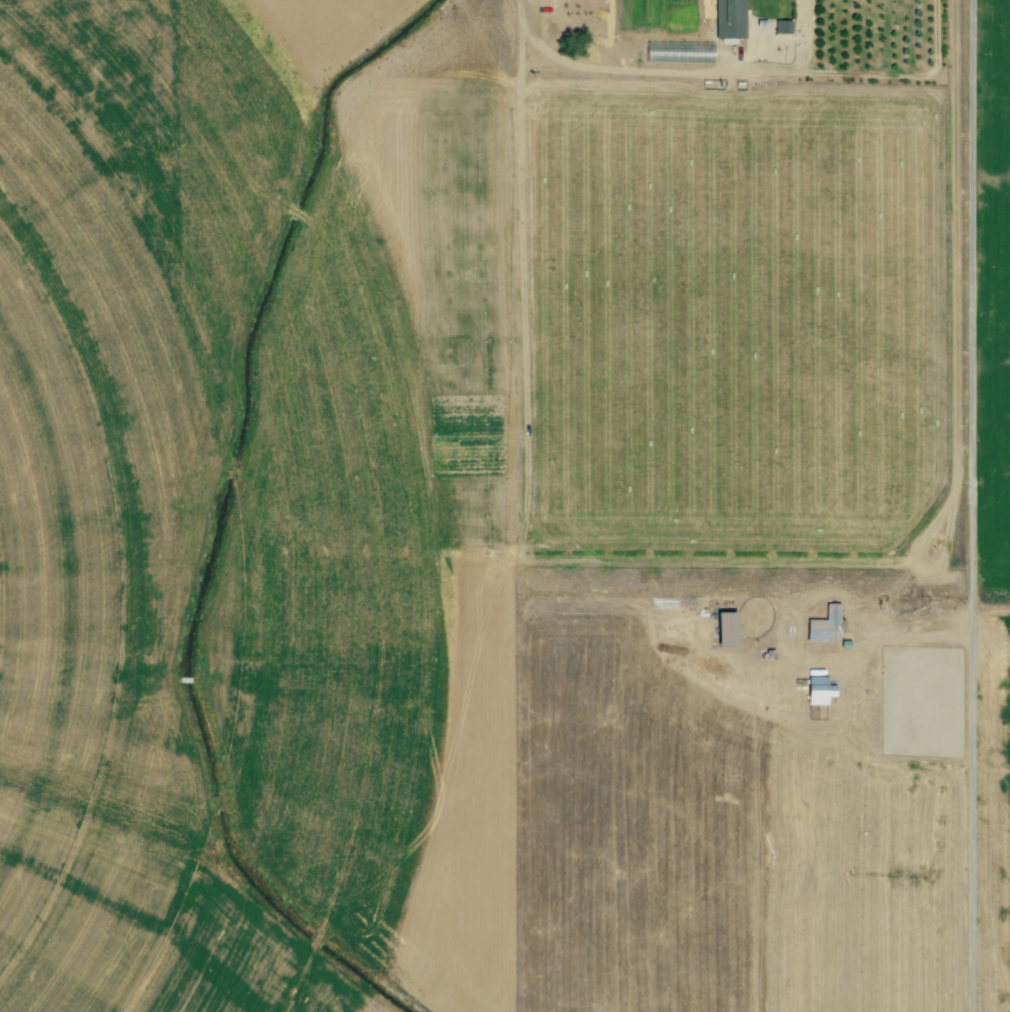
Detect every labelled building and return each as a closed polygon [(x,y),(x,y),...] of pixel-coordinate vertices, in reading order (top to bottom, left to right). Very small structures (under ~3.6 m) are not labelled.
[(745,38),(744,0),(714,0),(715,39),(745,38)] [(839,602),(825,602),(824,619),(806,619),(805,640),(841,640),(841,620),(838,620),(839,602)] [(735,645),(734,611),(716,611),(716,645),(735,645)] [(809,704),(827,704),(826,695),(834,695),(834,685),(826,685),(825,671),(808,671),(809,704)]
